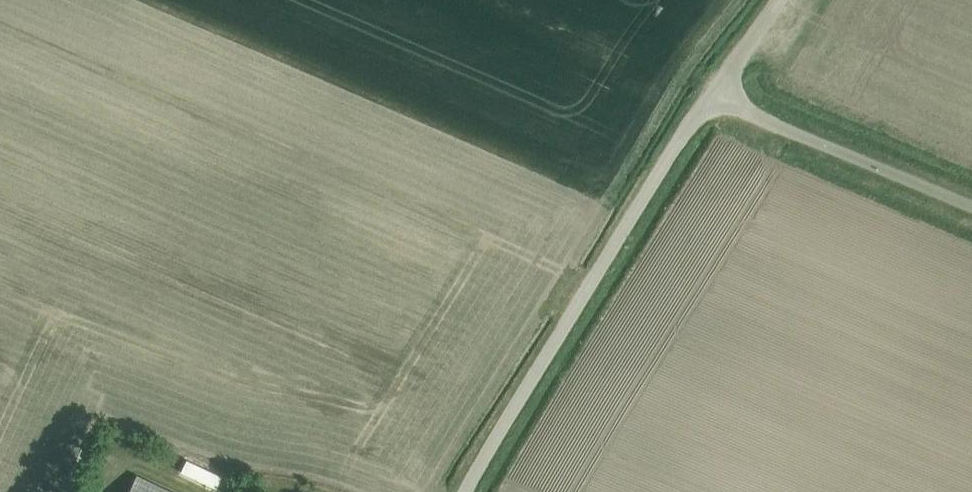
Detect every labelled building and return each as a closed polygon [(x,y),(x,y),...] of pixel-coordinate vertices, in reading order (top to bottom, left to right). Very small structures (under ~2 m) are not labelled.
[(135,473),(126,491),(175,491),(135,473)]
